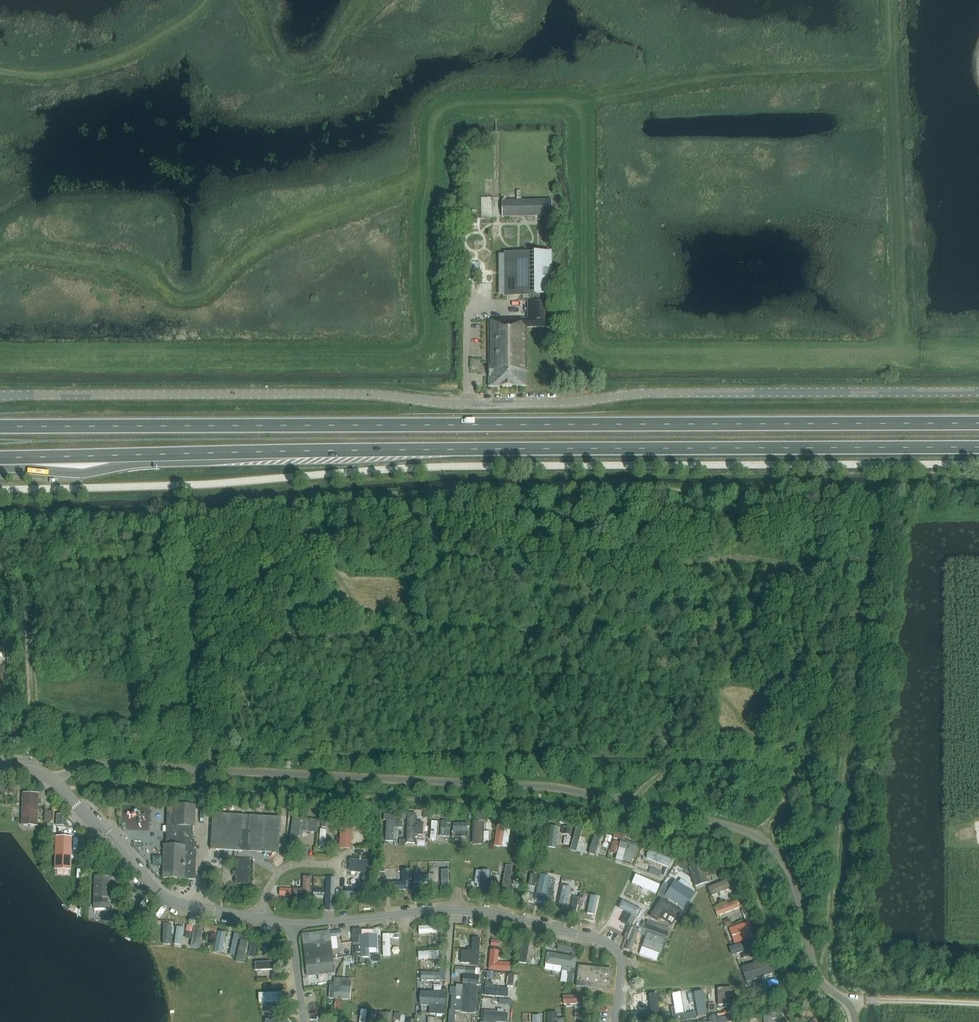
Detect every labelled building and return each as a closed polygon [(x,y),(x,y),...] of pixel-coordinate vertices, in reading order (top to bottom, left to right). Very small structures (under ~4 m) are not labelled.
[(551,202),(502,203),(503,219),(551,218),(551,202)] [(489,322),(489,387),(527,387),(527,328),(549,328),(549,299),(549,296),(551,296),(551,255),(506,255),(506,296),(528,296),(528,320),(500,320),(500,322),(489,322)] [(470,261),(460,261),(460,276),(470,276),(470,261)] [(37,826),(38,794),(23,794),(22,826),(37,826)] [(195,806),(167,805),(166,845),(164,845),(163,878),(195,879),(196,843),(193,843),(193,827),(195,827),(195,806)] [(210,850),(279,854),(281,817),(212,813),(210,850)] [(386,821),(385,841),(393,842),(393,840),(394,829),(394,828),(401,828),(402,821),(396,821),(396,819),(394,819),(394,813),(389,813),(389,815),(384,815),(384,821),(386,821)] [(485,814),(477,813),(476,822),(484,823),(485,814)] [(408,814),(406,843),(414,843),(415,838),(416,838),(418,837),(418,835),(422,835),(423,823),(415,822),(416,814),(408,814)] [(66,815),(56,815),(56,827),(66,827),(66,815)] [(292,818),(289,848),(297,849),(299,834),(302,835),(302,831),(317,833),(318,821),(292,818)] [(351,849),(352,823),(341,822),(339,848),(351,849)] [(467,823),(453,824),(453,832),(467,831),(467,823)] [(495,847),(504,848),(506,825),(497,825),(495,847)] [(574,851),(580,853),(585,830),(579,829),(574,851)] [(599,853),(602,834),(595,833),(592,853),(599,853)] [(71,870),(72,838),(56,837),(56,870),(71,870)] [(637,846),(629,843),(621,840),(618,848),(619,848),(626,851),(623,862),(623,863),(631,865),(637,846)] [(623,862),(626,851),(619,848),(615,860),(623,862)] [(372,861),(350,859),(349,872),(371,874),(372,861)] [(249,884),(250,861),(244,860),(236,860),(235,883),(249,884)] [(96,864),(92,869),(96,872),(100,867),(96,864)] [(707,882),(700,864),(689,868),(695,886),(707,882)] [(506,866),(501,890),(508,891),(508,892),(512,893),(514,881),(510,881),(513,867),(506,866)] [(389,891),(409,890),(409,869),(402,870),(402,882),(389,883),(389,891)] [(440,870),(440,888),(450,888),(451,870),(440,870)] [(488,893),(491,872),(482,871),(480,892),(488,893)] [(415,875),(415,883),(429,883),(429,874),(415,875)] [(534,887),(536,875),(530,874),(528,886),(534,887)] [(540,875),(535,902),(545,904),(545,903),(552,904),(554,892),(547,891),(550,877),(540,875)] [(95,876),(94,909),(106,909),(107,909),(108,909),(109,908),(109,907),(110,877),(95,876)] [(310,898),(311,877),(303,877),(303,889),(293,889),(293,897),(310,898)] [(333,911),(335,878),(326,877),(325,911),(333,911)] [(735,878),(730,880),(734,891),(740,889),(735,878)] [(694,894),(675,882),(666,896),(665,897),(685,909),(694,894)] [(650,897),(655,885),(648,883),(644,894),(650,897)] [(658,892),(664,895),(668,887),(663,884),(658,892)] [(356,888),(349,888),(349,889),(345,889),(345,898),(356,898),(356,888)] [(682,911),(661,899),(650,917),(657,921),(659,918),(672,925),(675,919),(677,919),(682,911)] [(719,917),(741,908),(738,901),(716,910),(719,917)] [(623,907),(637,912),(639,907),(625,902),(623,907)] [(745,919),(752,916),(749,909),(742,912),(745,919)] [(731,919),(724,921),(727,928),(734,926),(731,919)] [(647,922),(646,923),(643,922),(640,928),(642,929),(644,930),(648,931),(666,938),(668,932),(659,929),(660,926),(647,922)] [(158,923),(158,945),(166,945),(166,923),(158,923)] [(749,923),(730,929),(735,944),(752,937),(750,930),(751,930),(749,923)] [(192,948),(202,949),(204,926),(194,925),(192,948)] [(150,929),(147,926),(140,932),(142,935),(150,929)] [(182,945),(185,928),(178,927),(175,944),(182,945)] [(360,945),(355,945),(355,953),(358,953),(360,952),(361,957),(369,957),(369,949),(378,948),(377,936),(380,936),(380,930),(361,930),(361,929),(359,929),(359,936),(360,936),(360,945)] [(329,931),(303,934),(304,946),(307,967),(308,977),(309,985),(325,983),(324,975),(335,974),(335,973),(336,973),(345,957),(333,958),(331,942),(330,931),(329,931)] [(632,931),(625,949),(630,951),(637,933),(632,931)] [(664,939),(647,933),(643,947),(659,953),(664,939)] [(215,953),(222,954),(225,935),(219,934),(215,953)] [(239,941),(236,961),(243,962),(246,942),(239,941)] [(735,952),(751,949),(750,943),(734,946),(735,952)] [(419,951),(420,959),(441,958),(440,950),(419,951)] [(491,950),(489,970),(509,972),(510,964),(497,963),(498,951),(491,950)] [(461,963),(471,964),(472,952),(462,951),(461,963)] [(769,959),(742,968),(746,982),(773,973),(769,959)] [(276,970),(276,962),(256,962),(257,970),(276,970)] [(610,990),(612,969),(579,966),(577,987),(610,990)] [(574,976),(573,975),(568,975),(567,974),(567,972),(562,971),(560,982),(572,984),(574,976)] [(479,976),(464,975),(463,984),(478,985),(479,976)] [(330,983),(329,999),(335,999),(341,1000),(350,1000),(351,980),(334,979),(334,983),(330,983)] [(782,984),(773,986),(776,997),(785,994),(782,984)] [(463,986),(456,985),(456,988),(451,987),(450,987),(450,995),(451,995),(452,995),(450,1011),(449,1011),(448,1021),(454,1021),(455,1011),(461,1012),(463,986)] [(728,1006),(727,991),(716,991),(717,1007),(728,1006)] [(283,993),(260,993),(261,1002),(283,1002),(283,993)] [(674,1007),(671,1007),(673,1021),(680,1021),(684,1021),(680,993),(672,994),(674,1007)] [(659,994),(651,994),(652,1020),(660,1020),(659,994)] [(585,995),(564,996),(564,1005),(585,1004),(585,995)] [(429,1014),(444,1015),(445,1007),(429,1006),(429,1014)] [(495,1021),(509,1021),(509,1012),(485,1011),(484,1021),(495,1021)] [(565,1018),(559,1018),(559,1012),(544,1013),(544,1021),(566,1021),(565,1018)]
